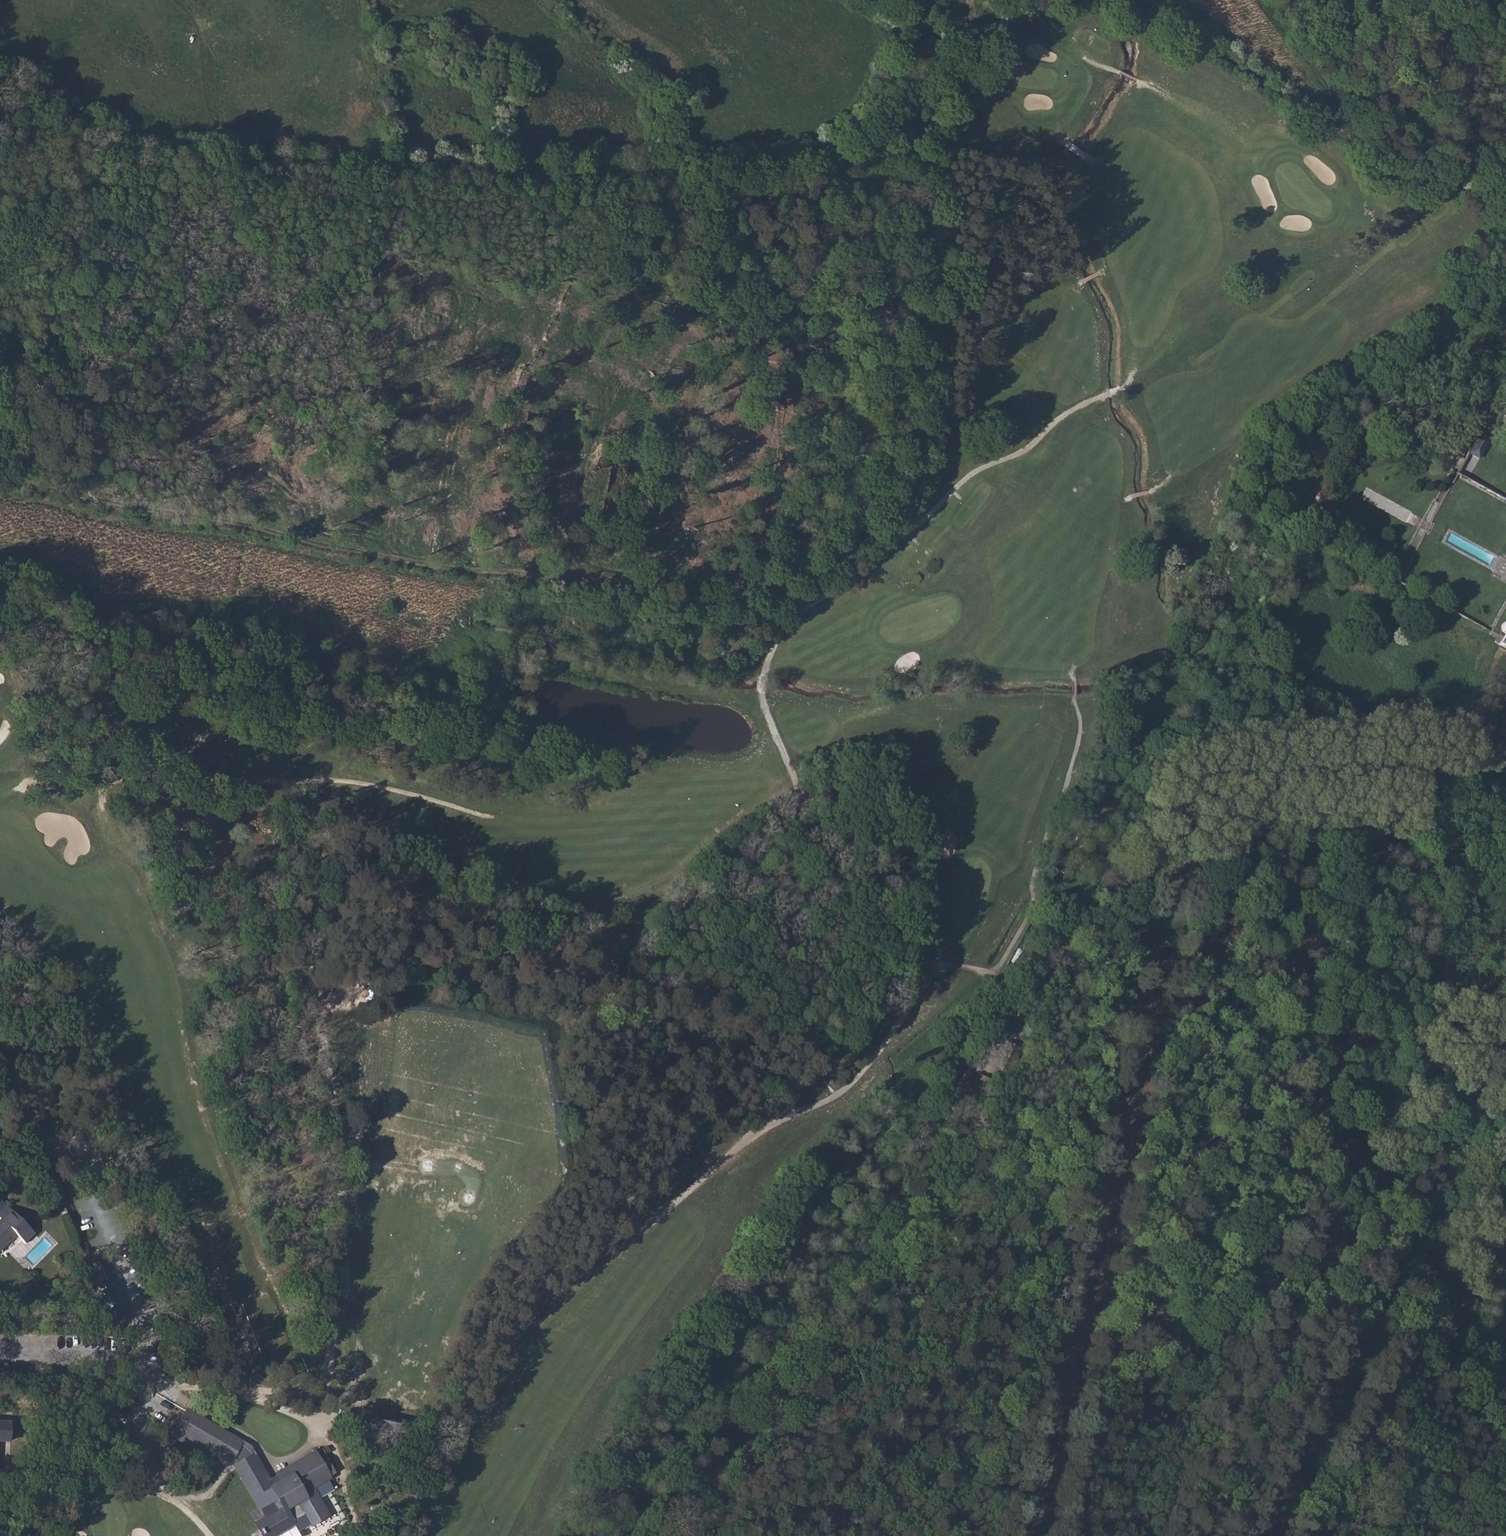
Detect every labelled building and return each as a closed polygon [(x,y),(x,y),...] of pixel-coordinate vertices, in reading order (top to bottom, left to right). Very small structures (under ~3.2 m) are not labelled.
[(1471,421),(1460,442),(1471,447),(1481,427),(1471,421)] [(1470,450),(1460,469),(1472,474),(1488,442),(1482,439),(1475,452),(1470,450)] [(1490,642),(1505,650),(1505,610),(1501,618),(1496,616),(1493,617),(1491,624),(1496,629),(1493,633),(1487,630),(1484,639),(1490,642)] [(1005,1012),(1021,1019),(1025,1007),(1010,1001),(1005,1012)] [(0,1250),(16,1234),(25,1243),(34,1233),(6,1205),(0,1211),(0,1219),(1,1219),(2,1221),(0,1223),(0,1250)] [(99,1256),(92,1259),(102,1282),(109,1278),(99,1256)] [(286,1477),(290,1484),(279,1490),(276,1483),(262,1459),(258,1462),(254,1451),(248,1450),(246,1446),(192,1416),(182,1435),(241,1467),(267,1509),(276,1504),(284,1515),(264,1527),(270,1535),(287,1535),(302,1527),(300,1524),(312,1516),(320,1525),(335,1514),(319,1488),(336,1478),(321,1455),(286,1477)] [(8,1442),(9,1423),(0,1422),(0,1442),(8,1442)] [(290,1484),(286,1477),(276,1483),(279,1490),(290,1484)]
